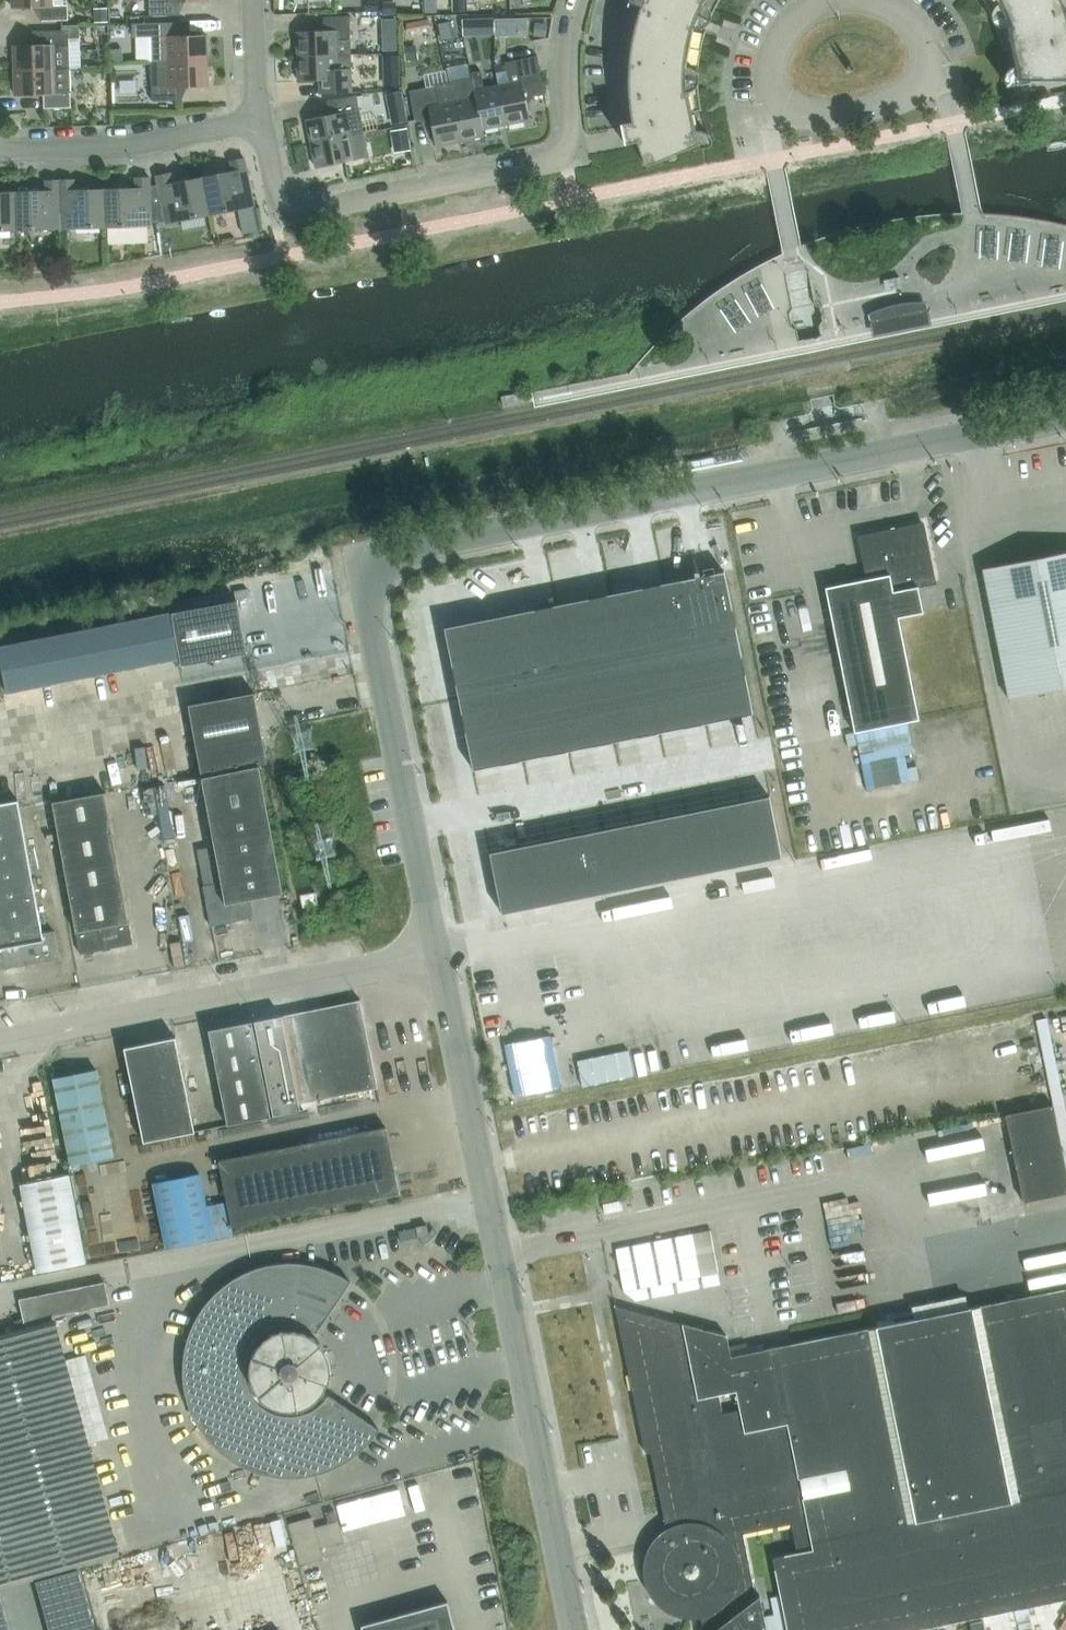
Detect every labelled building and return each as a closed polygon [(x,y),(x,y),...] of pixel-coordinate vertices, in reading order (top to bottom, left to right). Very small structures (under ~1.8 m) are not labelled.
[(12,7),(41,6),(41,20),(68,20),(68,5),(53,5),(53,0),(11,0),(12,7)] [(149,16),(179,15),(179,14),(177,14),(176,1),(205,0),(149,0),(149,16)] [(377,0),(365,1),(365,10),(378,9),(377,0)] [(453,12),(465,12),(465,0),(452,0),(453,12)] [(709,21),(711,16),(713,11),(715,7),(718,2),(719,0),(629,0),(627,4),(628,5),(629,1),(641,6),(638,12),(636,19),(635,27),(633,34),(632,41),(631,48),(630,55),(629,63),(629,70),(628,77),(628,84),(629,92),(629,99),(630,106),(631,113),(632,121),(620,123),(621,126),(624,143),(637,141),(640,151),(646,165),(698,143),(693,130),(691,119),(689,112),(701,110),(700,104),(699,99),(698,94),(698,89),(698,83),(698,78),(698,73),(698,68),(698,62),(699,57),(700,52),(701,47),(702,42),(703,36),(705,31),(707,26),(709,21)] [(983,0),(986,5),(988,9),(991,14),(993,19),(995,24),(996,29),(998,34),(1000,39),(1001,44),(1002,49),(1013,47),(1017,65),(1017,79),(1065,79),(1065,19),(1065,18),(1063,10),(1061,3),(1060,0),(983,0)] [(396,2),(383,2),(383,14),(396,13),(396,2)] [(107,8),(94,9),(95,22),(108,22),(107,8)] [(297,31),(297,55),(351,54),(350,15),(324,16),(325,30),(297,31)] [(507,35),(506,18),(495,19),(495,36),(507,35)] [(396,19),(381,20),(382,29),(396,29),(396,19)] [(478,19),(462,19),(463,32),(478,31),(478,19)] [(179,21),(132,23),(132,37),(135,37),(136,62),(150,62),(167,61),(207,60),(206,34),(186,35),(177,35),(177,22),(179,22),(179,21)] [(448,21),(438,23),(441,38),(451,36),(448,21)] [(535,23),(534,35),(545,36),(546,24),(535,23)] [(42,45),(13,46),(14,70),(70,68),(69,45),(79,44),(79,25),(61,26),(62,30),(42,31),(42,45)] [(417,45),(405,46),(405,59),(418,59),(417,45)] [(351,54),(297,55),(298,80),(326,79),(327,93),(352,92),(351,54)] [(498,85),(506,124),(530,119),(525,97),(545,93),(537,55),(505,62),(507,70),(496,72),(498,85)] [(167,61),(150,62),(151,75),(152,101),(181,100),(181,99),(179,99),(179,86),(208,86),(207,60),(167,61)] [(70,68),(14,70),(14,94),(44,93),(44,108),(71,107),(70,68)] [(471,72),(472,77),(472,78),(474,90),(473,90),(475,96),(482,129),(483,128),(506,124),(498,85),(484,88),(481,70),(471,72)] [(399,75),(384,76),(385,86),(399,86),(399,75)] [(448,80),(460,140),(484,135),(483,128),(482,129),(475,96),(473,90),(474,90),(472,78),(449,82),(448,80)] [(448,83),(409,90),(415,120),(430,117),(436,145),(460,140),(448,80),(447,80),(448,83)] [(350,136),(364,133),(356,95),(331,100),(334,113),(306,119),(311,143),(350,135),(350,136)] [(405,109),(390,112),(392,124),(408,121),(405,109)] [(407,128),(393,130),(397,152),(411,150),(407,128)] [(311,143),(316,167),(368,156),(366,147),(353,149),(350,136),(350,135),(311,143)] [(233,171),(202,177),(210,214),(238,208),(253,205),(254,205),(244,158),(230,161),(231,162),(233,171)] [(170,173),(156,176),(166,222),(210,214),(202,177),(172,183),(170,174),(170,173)] [(136,188),(104,189),(106,226),(151,225),(149,177),(135,177),(135,178),(136,188)] [(73,179),(60,180),(61,228),(106,226),(104,189),(73,190),(73,180),(73,179)] [(15,192),(16,229),(61,228),(60,180),(45,180),(46,181),(46,191),(15,192)] [(15,192),(0,192),(0,230),(16,229),(15,192)] [(253,205),(238,208),(243,234),(258,231),(253,205)] [(871,307),(869,308),(867,309),(869,319),(870,324),(873,340),(932,328),(929,312),(927,307),(926,298),(923,297),(921,297),(918,296),(915,296),(913,296),(910,296),(908,296),(905,296),(903,296),(900,296),(897,297),(895,297),(892,298),(890,298),(887,299),(885,300),(883,301),(880,302),(878,303),(875,304),(873,305),(871,307)] [(873,318),(875,323),(923,313),(922,308),(921,302),(918,302),(915,302),(912,302),(910,302),(907,302),(904,302),(901,303),(899,303),(896,304),(893,304),(890,305),(888,306),(885,306),(882,307),(880,308),(877,310),(875,311),(872,312),(873,318)] [(516,394),(501,397),(504,408),(519,404),(516,394)] [(919,719),(898,617),(923,612),(918,587),(936,583),(923,521),(857,535),(865,579),(825,587),(825,588),(854,732),(919,719)] [(982,568),(983,573),(1008,699),(1065,687),(1065,552),(982,568)] [(724,570),(667,581),(682,653),(691,651),(739,642),(724,570)] [(667,581),(612,593),(626,664),(645,661),(682,653),(667,581)] [(612,593),(556,604),(571,676),(598,670),(626,664),(612,593)] [(166,614),(175,659),(177,667),(247,653),(237,600),(166,614)] [(556,604),(444,627),(458,698),(506,689),(552,679),(571,676),(556,604)] [(175,659),(166,614),(145,618),(154,663),(175,659)] [(154,663),(145,618),(124,623),(133,667),(154,663)] [(133,667),(124,623),(103,627),(111,671),(133,667)] [(111,671),(103,627),(82,631),(90,676),(111,671)] [(90,676),(82,631),(61,635),(69,680),(90,676)] [(69,680),(61,635),(40,639),(48,684),(69,680)] [(48,684),(40,639),(18,643),(27,688),(48,684)] [(739,642),(691,651),(706,723),(753,713),(739,642)] [(18,643),(0,647),(0,662),(6,692),(27,688),(18,643)] [(682,653),(645,661),(659,732),(706,723),(691,651),(682,653)] [(626,664),(598,670),(613,742),(659,732),(645,661),(626,664)] [(571,676),(552,679),(567,751),(613,742),(598,670),(571,676)] [(552,679),(506,689),(520,761),(567,751),(552,679)] [(506,689),(458,698),(473,770),(520,761),(506,689)] [(188,704),(201,774),(267,763),(254,693),(188,704)] [(209,818),(267,807),(259,765),(202,776),(209,818)] [(58,835),(111,825),(105,792),(52,802),(58,835)] [(770,795),(741,801),(753,863),(782,857),(770,795)] [(58,957),(54,930),(42,932),(18,801),(0,804),(0,968),(58,957)] [(741,801),(713,806),(725,868),(753,863),(741,801)] [(713,806),(685,812),(698,874),(725,868),(713,806)] [(274,850),(267,807),(209,818),(217,860),(274,850)] [(685,812),(657,817),(670,880),(698,874),(685,812)] [(657,817),(629,823),(642,885),(670,880),(657,817)] [(629,823),(602,829),(614,891),(642,885),(629,823)] [(111,825),(58,835),(64,865),(117,855),(111,825)] [(602,829),(574,834),(586,897),(614,891),(602,829)] [(574,834),(546,840),(559,902),(586,897),(574,834)] [(546,840),(518,846),(531,908),(559,902),(546,840)] [(518,846),(489,852),(502,914),(531,908),(518,846)] [(282,892),(274,850),(217,860),(220,881),(202,884),(209,924),(252,916),(249,898),(282,892)] [(117,855),(64,865),(70,899),(123,889),(117,855)] [(123,889),(70,899),(76,931),(129,921),(123,889)] [(318,905),(318,903),(315,892),(300,895),(303,907),(318,905)] [(129,921),(76,931),(80,953),(133,943),(129,921)] [(304,1102),(377,1087),(360,1000),(284,1015),(301,1103),(304,1102)] [(301,1103),(284,1015),(254,1021),(273,1115),(303,1109),(301,1103)] [(209,1030),(213,1054),(257,1045),(252,1021),(209,1030)] [(144,1141),(194,1130),(175,1037),(125,1048),(144,1141)] [(213,1054),(217,1069),(218,1077),(261,1069),(257,1045),(213,1054)] [(633,1075),(628,1050),(578,1060),(583,1086),(633,1075)] [(70,1164),(114,1155),(96,1069),(53,1078),(70,1164)] [(218,1077),(223,1101),(266,1092),(261,1069),(218,1077)] [(266,1092),(223,1101),(228,1124),(271,1116),(266,1092)] [(1005,1114),(1023,1202),(1065,1193),(1065,1171),(1053,1105),(1005,1114)] [(385,1126),(218,1160),(227,1201),(206,1205),(199,1173),(153,1182),(166,1248),(212,1239),(233,1234),(232,1226),(399,1193),(385,1126)] [(62,1152),(58,1131),(31,1136),(35,1157),(62,1152)] [(86,1261),(69,1174),(19,1184),(36,1271),(86,1261)] [(605,1213),(623,1209),(621,1200),(603,1204),(605,1213)] [(429,1235),(426,1224),(416,1226),(416,1228),(418,1237),(429,1235)] [(416,1228),(399,1231),(401,1240),(418,1237),(416,1228)] [(615,1248),(623,1291),(634,1300),(634,1301),(721,1284),(711,1229),(632,1245),(615,1248)] [(320,1344),(321,1344),(318,1341),(316,1339),(313,1337),(350,1281),(347,1279),(341,1275),(334,1272),(331,1271),(324,1268),(317,1266),(314,1265),(306,1264),(303,1263),(296,1263),(288,1262),(285,1263),(277,1263),(274,1264),(267,1265),(263,1266),(259,1267),(253,1269),(246,1272),(242,1273),(236,1277),(230,1281),(224,1285),(218,1290),(215,1292),(210,1298),(208,1301),(203,1306),(201,1310),(199,1313),(195,1319),(194,1322),(192,1326),(189,1333),(187,1340),(186,1344),(185,1347),(184,1351),(183,1358),(183,1362),(183,1366),(183,1373),(183,1377),(183,1381),(184,1384),(184,1388),(185,1392),(186,1395),(187,1399),(188,1403),(189,1406),(192,1413),(195,1420),(199,1426),(203,1433),(205,1436),(208,1438),(213,1444),(218,1449),(224,1454),(227,1456),(233,1460),(240,1464),(243,1466),(250,1469),(257,1471),(264,1474),(271,1475),(279,1476),(283,1476),(290,1477),(297,1476),(304,1476),(311,1475),(318,1473),(325,1471),(329,1469),(335,1466),(339,1465),(345,1461),(351,1457),(357,1453),(362,1448),(367,1443),(372,1438),(374,1435),(379,1429),(323,1391),(325,1388),(327,1383),(328,1383),(328,1381),(329,1378),(330,1374),(330,1370),(330,1367),(329,1364),(329,1361),(327,1357),(326,1354),(324,1350),(322,1347),(320,1344)] [(105,1281),(19,1298),(25,1328),(0,1335),(0,1586),(117,1553),(64,1360),(54,1320),(53,1315),(109,1303),(105,1281)] [(775,1573),(787,1629),(908,1629),(1065,1598),(1065,1288),(731,1356),(726,1335),(615,1306),(645,1452),(658,1449),(673,1525),(662,1531),(653,1539),(648,1548),(644,1558),(643,1568),(644,1578),(648,1590),(654,1600),(663,1609),(674,1614),(686,1617),(696,1617),(706,1615),(716,1628),(714,1629),(767,1629),(759,1595),(756,1598),(742,1532),(791,1523),(797,1552),(772,1557),(775,1573)] [(86,1354),(64,1360),(87,1444),(108,1438),(86,1354)] [(315,1526),(312,1516),(288,1523),(299,1565),(324,1558),(321,1548),(344,1542),(338,1520),(315,1526)] [(78,1568),(35,1580),(40,1597),(83,1585),(78,1568)] [(83,1585),(40,1597),(45,1614),(87,1602),(83,1585)] [(447,1601),(361,1624),(362,1629),(455,1629),(447,1601)] [(45,1614),(49,1629),(52,1629),(92,1619),(87,1602),(45,1614)] [(52,1629),(95,1629),(92,1619),(52,1629)] [(982,1620),(969,1623),(971,1629),(984,1629),(982,1620)]
